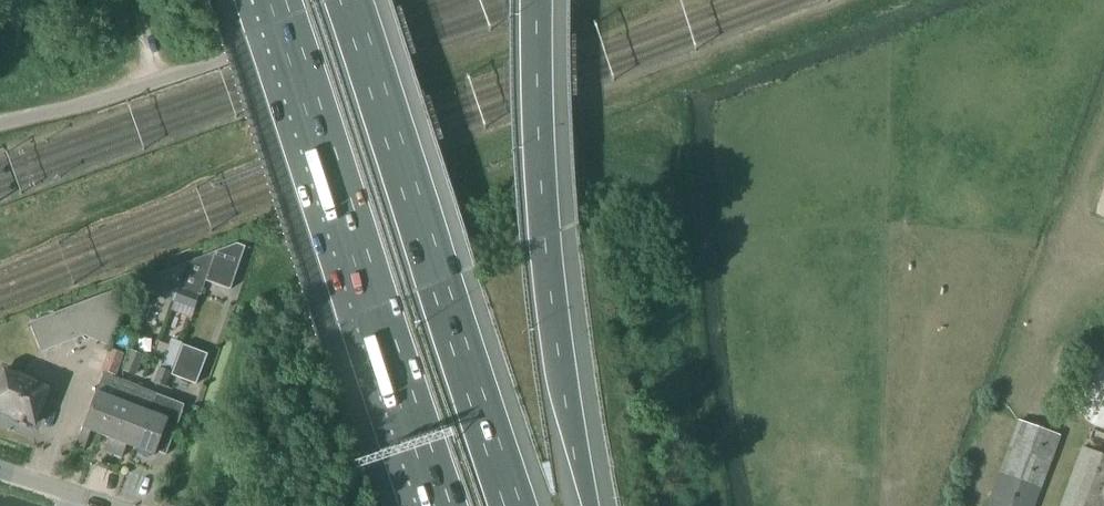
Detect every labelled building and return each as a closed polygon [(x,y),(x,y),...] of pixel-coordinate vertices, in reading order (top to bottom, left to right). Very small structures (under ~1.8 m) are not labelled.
[(215,252),(205,282),(230,290),(245,247),(236,244),(215,252)] [(140,281),(140,282),(136,292),(150,297),(152,293),(172,301),(194,309),(199,296),(200,296),(205,282),(215,252),(140,281)] [(127,295),(127,294),(116,290),(29,323),(40,353),(84,336),(109,346),(127,295)] [(207,355),(182,346),(171,376),(196,385),(207,355)] [(89,430),(100,435),(121,381),(111,377),(112,374),(114,375),(122,354),(111,349),(102,374),(103,374),(101,378),(78,441),(75,449),(82,452),(88,437),(87,437),(89,430)] [(90,358),(103,364),(107,354),(94,349),(90,358)] [(123,371),(134,375),(141,357),(130,352),(123,371)] [(87,367),(100,372),(103,364),(90,358),(87,367)] [(1102,428),(1103,429),(1103,358),(1099,359),(1096,360),(1093,362),(1090,364),(1087,366),(1084,368),(1082,371),(1080,373),(1078,376),(1077,380),(1075,383),(1074,386),(1074,390),(1074,393),(1074,395),(1074,399),(1075,403),(1076,406),(1077,409),(1079,412),(1081,415),(1083,418),(1086,420),(1089,423),(1092,425),(1095,426),(1098,427),(1102,428)] [(154,384),(164,388),(170,373),(160,369),(154,384)] [(25,423),(31,425),(32,424),(34,425),(48,388),(3,370),(0,378),(0,411),(14,417),(13,418),(25,423)] [(104,451),(112,454),(138,387),(121,381),(100,435),(112,439),(109,445),(107,444),(104,451)] [(138,387),(112,454),(121,458),(124,451),(122,450),(124,444),(134,448),(147,413),(148,413),(156,395),(138,387)] [(147,413),(134,448),(153,455),(155,451),(165,456),(185,406),(156,395),(148,413),(147,413)] [(998,473),(986,505),(1035,505),(1060,436),(1018,421),(998,473)] [(1060,505),(1103,505),(1103,455),(1082,447),(1060,505)]
